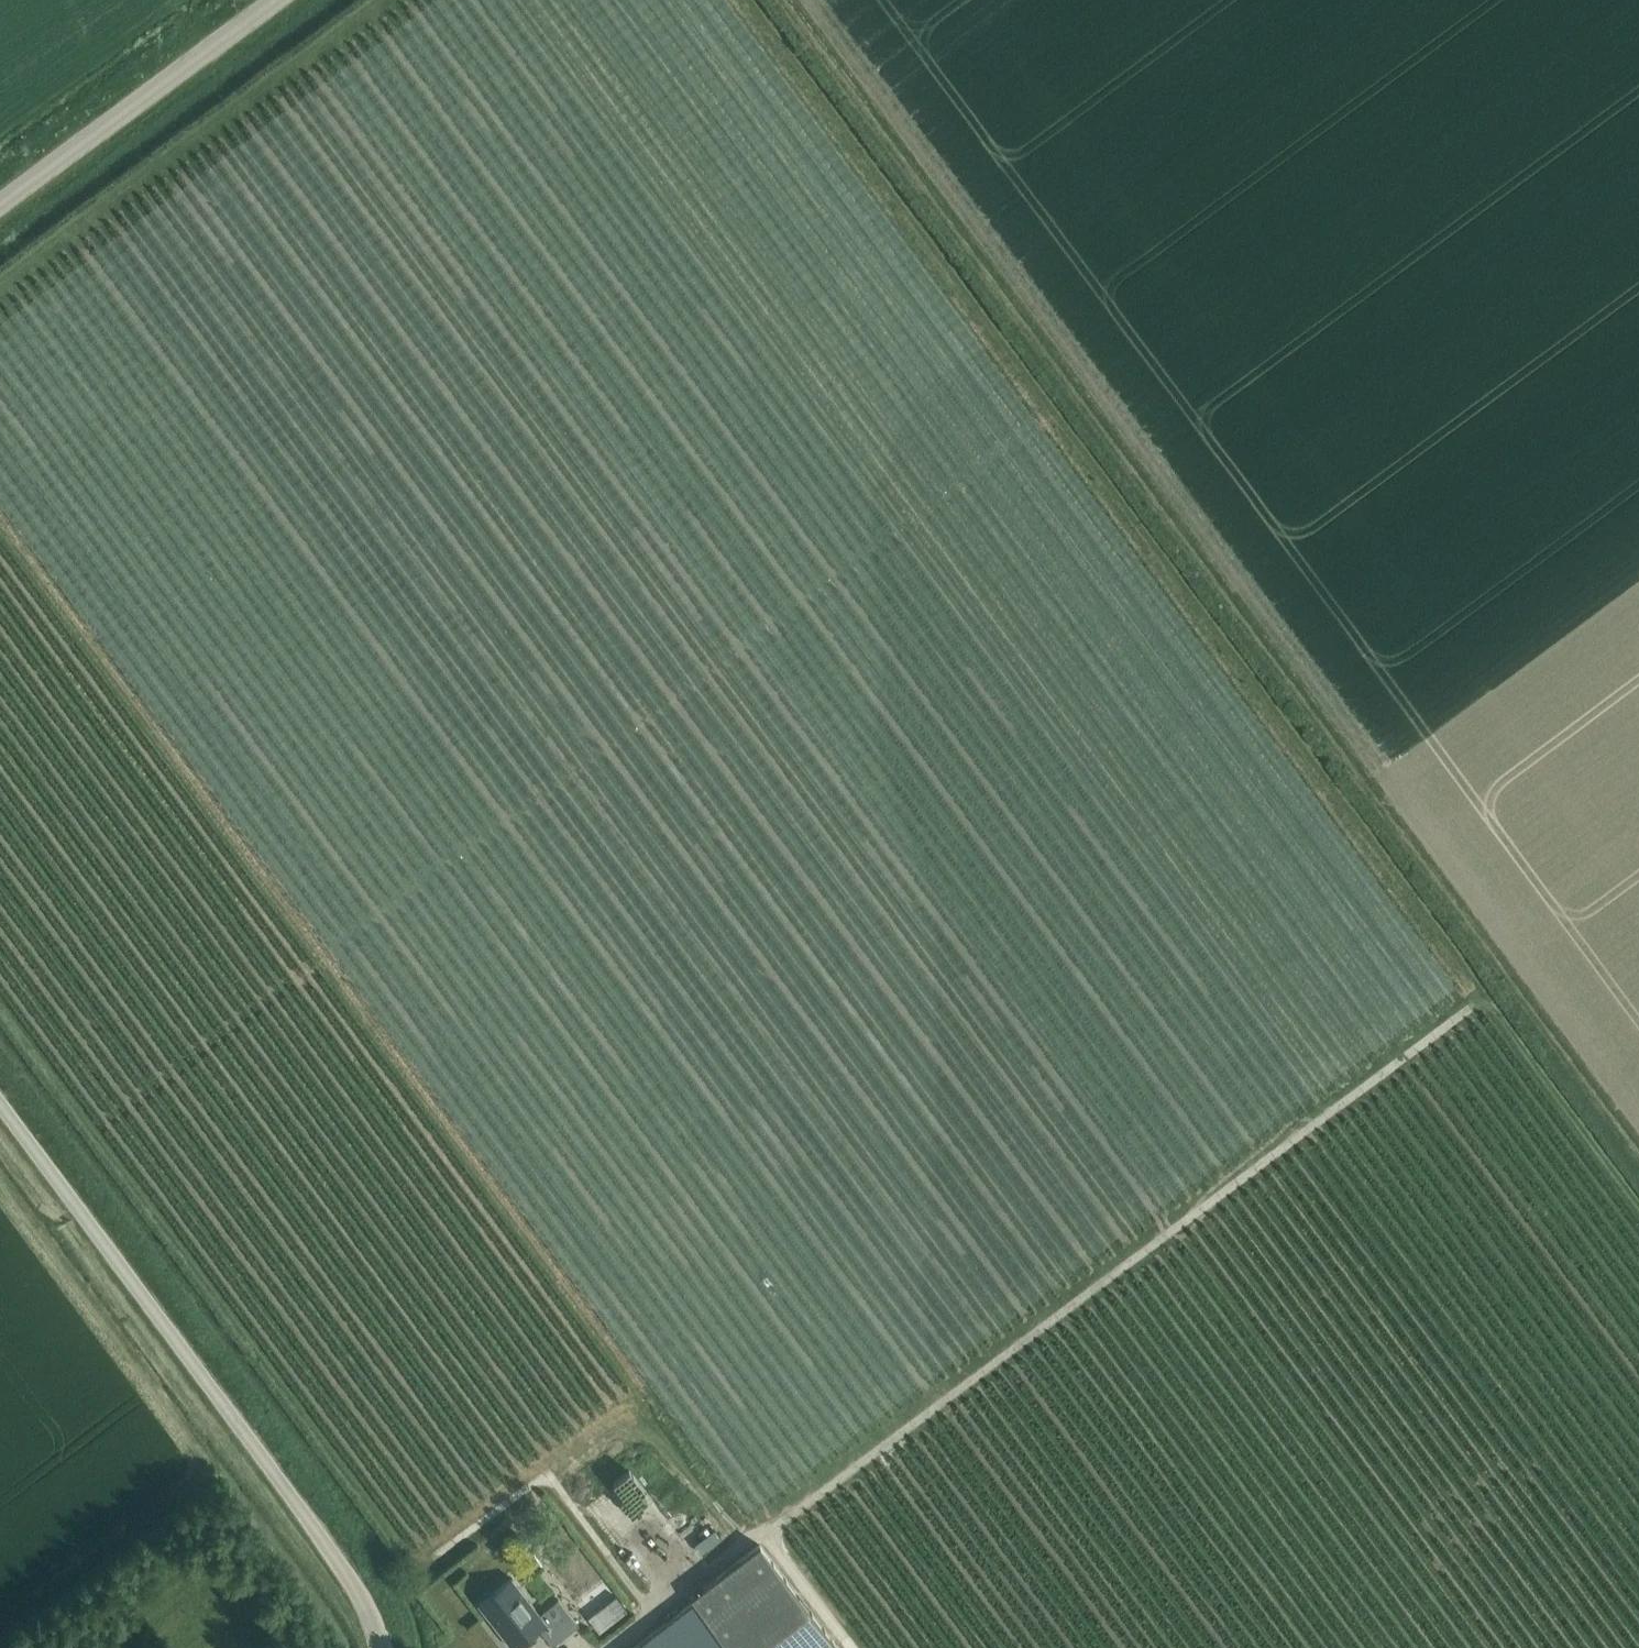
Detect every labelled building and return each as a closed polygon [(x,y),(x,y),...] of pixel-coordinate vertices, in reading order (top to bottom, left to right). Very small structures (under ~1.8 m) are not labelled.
[(832,1641),(833,1640),(758,1544),(690,1597),(693,1601),(729,1647),(823,1647),(832,1641)] [(551,1645),(577,1624),(557,1599),(538,1613),(510,1578),(477,1603),(512,1647),(538,1627),(551,1645)] [(693,1601),(632,1647),(729,1647),(693,1601)]
